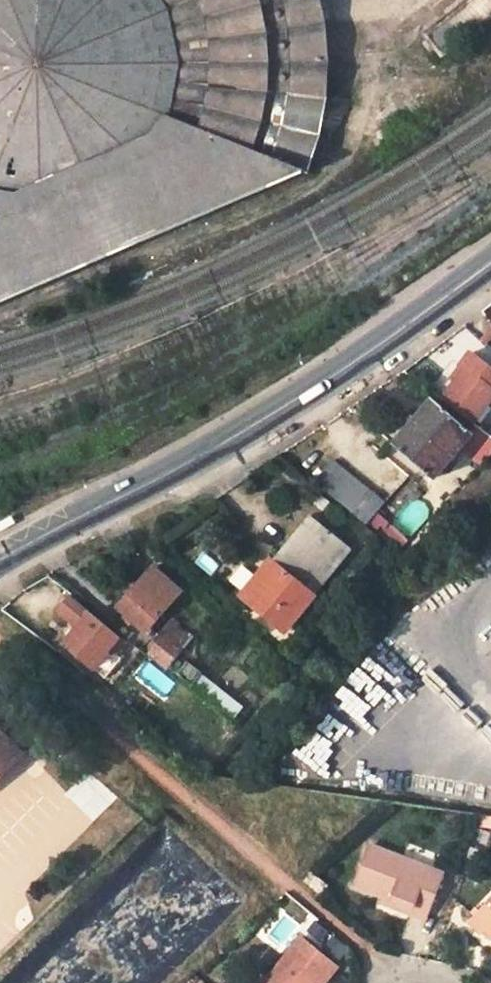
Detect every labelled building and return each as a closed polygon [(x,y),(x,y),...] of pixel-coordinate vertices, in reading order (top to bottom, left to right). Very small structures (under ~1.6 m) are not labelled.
[(307,171),(309,172),(318,143),(323,124),(327,104),(329,84),(329,44),(327,24),(323,4),(322,0),(0,0),(0,301),(307,171)] [(461,8),(473,27),(490,15),(490,0),(474,0),(461,8)] [(483,362),(475,353),(439,389),(474,424),(490,407),(490,354),(483,362)] [(392,446),(433,476),(472,432),(433,400),(392,446)] [(478,454),(485,463),(490,457),(490,442),(478,454)] [(363,518),(380,500),(332,462),(316,483),(363,518)] [(466,464),(448,484),(458,492),(477,473),(466,464)] [(245,600),(284,631),(350,551),(310,521),(245,600)] [(116,609),(145,630),(180,590),(151,567),(116,609)] [(121,641),(65,600),(53,615),(74,631),(61,649),(91,672),(107,651),(111,654),(121,641)] [(164,635),(175,643),(186,631),(174,621),(164,635)] [(184,650),(175,643),(164,635),(145,658),(166,674),(184,650)] [(104,681),(120,661),(111,654),(107,651),(91,672),(104,681)] [(195,686),(234,717),(242,706),(203,676),(195,686)] [(0,734),(0,773),(19,752),(0,734)] [(448,874),(375,845),(359,884),(387,896),(416,907),(413,913),(429,919),(448,874)] [(387,896),(385,901),(413,913),(416,907),(387,896)] [(477,918),(490,932),(490,904),(477,918)] [(306,937),(266,982),(328,982),(341,967),(306,937)]
